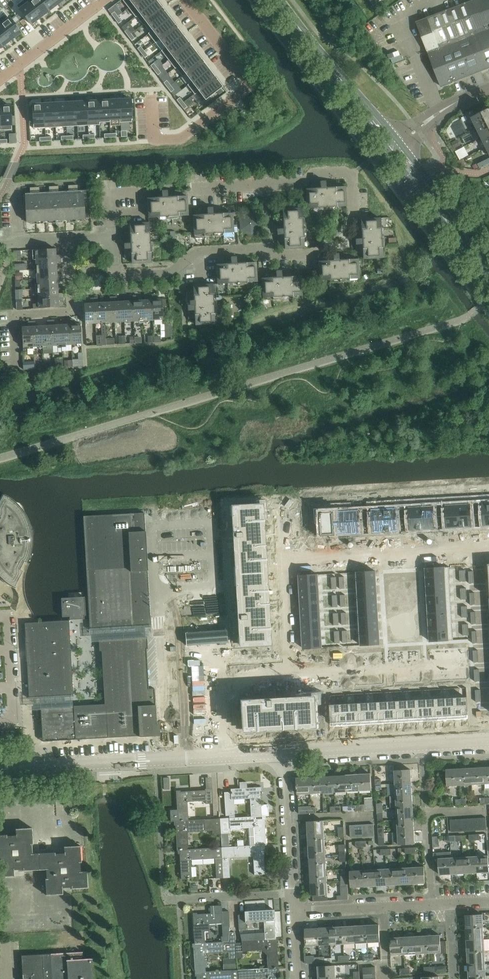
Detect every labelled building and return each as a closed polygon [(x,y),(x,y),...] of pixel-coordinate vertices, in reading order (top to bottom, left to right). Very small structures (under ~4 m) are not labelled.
[(16,6),(31,25),(40,18),(26,0),(24,0),(16,6)] [(40,18),(48,11),(40,0),(26,0),(40,18)] [(48,11),(57,5),(53,0),(40,0),(48,11)] [(129,9),(140,0),(122,0),(129,9)] [(129,9),(135,17),(156,1),(155,0),(140,0),(129,9)] [(428,19),(417,23),(428,51),(442,87),(453,83),(453,82),(488,68),(488,0),(477,0),(428,19)] [(156,1),(135,17),(136,18),(137,17),(143,25),(163,10),(156,1)] [(163,10),(143,25),(144,25),(150,32),(148,34),(169,18),(163,10)] [(0,18),(0,25),(11,40),(20,33),(5,14),(0,18)] [(169,18),(148,34),(155,43),(176,27),(169,18)] [(2,47),(11,40),(0,25),(0,44),(2,47)] [(176,27),(155,43),(159,40),(165,48),(161,51),(162,51),(182,35),(176,27)] [(182,35),(162,51),(168,60),(189,44),(182,35)] [(189,44),(168,60),(175,69),(196,53),(189,44)] [(196,53),(175,69),(176,68),(182,76),(202,61),(196,53)] [(202,61),(182,76),(182,77),(185,75),(191,82),(187,85),(188,86),(209,70),(202,61)] [(209,70),(188,86),(194,94),(215,78),(209,70)] [(215,78),(194,94),(195,95),(198,92),(205,100),(222,87),(215,78)] [(130,99),(120,100),(121,123),(132,122),(130,99)] [(120,100),(109,101),(110,120),(120,119),(120,123),(121,123),(120,100)] [(98,101),(87,102),(89,126),(99,125),(99,123),(98,101)] [(109,101),(98,101),(99,123),(110,122),(110,120),(109,101)] [(76,102),(66,103),(67,127),(78,126),(76,102)] [(87,102),(76,102),(78,126),(89,126),(87,102)] [(66,103),(55,104),(56,127),(67,127),(66,103)] [(44,104),(31,105),(32,125),(33,125),(34,129),(45,128),(44,104)] [(55,104),(44,104),(45,128),(56,127),(55,104)] [(0,107),(0,123),(0,131),(11,130),(10,106),(0,107)] [(477,128),(488,122),(488,110),(472,118),(477,128)] [(477,128),(482,138),(488,134),(488,122),(477,128)] [(312,189),(306,189),(307,209),(346,206),(345,187),(330,188),(330,181),(311,183),(312,189)] [(68,192),(63,193),(65,220),(75,220),(73,185),(68,186),(68,192)] [(78,185),(73,185),(75,220),(85,219),(83,194),(83,192),(78,192),(78,185)] [(58,186),(54,187),(55,221),(65,220),(63,193),(59,193),(58,186)] [(39,187),(34,188),(36,222),(46,221),(44,194),(40,194),(39,187)] [(49,193),(44,194),(46,221),(55,221),(54,187),(49,187),(49,193)] [(23,198),(25,197),(26,222),(36,222),(34,188),(30,188),(30,195),(23,195),(23,198)] [(153,192),(153,198),(147,199),(148,218),(188,216),(187,196),(172,197),(171,191),(153,192)] [(199,215),(193,215),(194,235),(233,233),(232,213),(217,214),(217,208),(199,209),(199,215)] [(302,209),(282,210),(283,224),(277,225),(278,243),(284,243),(284,249),(304,248),(302,209)] [(240,230),(251,236),(261,229),(260,217),(249,212),(239,218),(240,230)] [(380,218),(361,220),(361,233),(355,233),(356,253),(363,253),(363,259),(382,258),(380,218)] [(149,223),(129,224),(130,239),(124,239),(125,258),(131,257),(131,264),(151,262),(149,223)] [(35,250),(36,260),(61,259),(61,255),(56,255),(55,249),(35,250)] [(325,261),(319,261),(320,281),(359,279),(358,259),(343,260),(342,254),(324,255),(325,261)] [(222,264),(216,265),(217,284),(257,282),(256,263),(241,263),(240,257),(222,258),(222,264)] [(34,266),(34,270),(56,269),(56,263),(61,262),(61,259),(36,260),(36,266),(34,266)] [(56,269),(34,270),(35,274),(37,274),(37,279),(62,278),(62,274),(57,275),(56,269)] [(268,278),(262,279),(263,298),(302,296),(301,276),(286,277),(285,271),(267,272),(268,278)] [(35,285),(35,289),(57,288),(57,282),(62,282),(62,278),(37,279),(37,285),(35,285)] [(188,298),(188,299),(188,302),(190,302),(190,305),(188,305),(188,319),(195,319),(195,325),(215,324),(212,285),(193,286),(193,290),(187,291),(187,298),(188,298)] [(57,288),(35,289),(36,293),(38,293),(38,299),(63,297),(63,294),(58,294),(57,288)] [(148,300),(142,301),(143,323),(147,323),(147,321),(153,320),(151,295),(148,295),(148,300)] [(155,295),(151,295),(153,320),(163,320),(162,300),(155,300),(155,295)] [(129,302),(123,302),(124,322),(133,321),(132,296),(128,297),(129,302)] [(136,296),(132,296),(133,321),(139,321),(139,323),(143,323),(142,301),(136,301),(136,296)] [(63,297),(38,299),(38,304),(33,304),(33,309),(58,308),(58,301),(63,301),(63,297)] [(110,303),(104,303),(105,325),(109,325),(109,323),(114,322),(113,297),(109,298),(110,303)] [(117,297),(113,297),(114,322),(124,322),(123,302),(117,302),(117,297)] [(97,298),(94,299),(95,324),(101,323),(101,325),(105,325),(104,303),(98,303),(97,298)] [(95,324),(94,299),(90,299),(90,304),(84,304),(85,324),(95,324)] [(66,325),(60,325),(62,347),(65,347),(65,345),(71,345),(70,320),(66,320),(66,325)] [(73,320),(70,320),(71,345),(77,345),(77,347),(81,346),(81,344),(80,324),(73,325),(73,320)] [(47,326),(41,327),(42,348),(46,348),(46,346),(52,346),(50,321),(47,321),(47,326)] [(54,321),(50,321),(52,346),(58,346),(58,348),(62,347),(60,325),(54,326),(54,321)] [(33,347),(31,322),(28,322),(28,327),(21,328),(23,348),(23,350),(27,349),(27,347),(33,347)] [(35,322),(31,322),(33,347),(38,347),(39,349),(42,348),(41,327),(35,327),(35,322)] [(102,335),(96,336),(97,345),(102,345),(106,345),(106,339),(105,335),(102,335)] [(0,580),(4,583),(5,584),(7,585),(9,586),(11,587),(20,570),(18,569),(22,561),(25,563),(26,560),(28,557),(28,555),(29,553),(30,550),(30,547),(30,545),(31,543),(31,541),(31,540),(31,537),(31,536),(30,533),(30,532),(30,530),(29,528),(29,526),(28,524),(27,521),(26,518),(25,516),(23,513),(21,510),(19,507),(17,506),(16,504),(13,501),(10,499),(8,497),(6,496),(4,495),(2,494),(0,499),(0,580)] [(477,502),(477,515),(484,515),(485,526),(488,526),(488,499),(483,499),(483,501),(477,502)] [(470,500),(458,501),(460,527),(471,527),(471,515),(477,515),(477,502),(470,502),(470,500)] [(458,501),(440,502),(440,517),(447,517),(448,528),(460,527),(458,501)] [(440,502),(421,503),(423,529),(424,529),(424,530),(432,530),(432,529),(434,529),(434,517),(440,517),(440,502)] [(409,508),(403,508),(403,519),(410,519),(411,530),(413,530),(413,531),(421,530),(423,529),(421,503),(420,503),(421,505),(409,506),(409,508)] [(259,504),(231,506),(232,530),(234,530),(235,553),(234,553),(235,576),(266,575),(264,538),(262,538),(261,529),(263,529),(263,514),(260,514),(259,504)] [(396,504),(384,505),(386,532),(397,531),(397,520),(403,519),(403,508),(396,509),(396,504)] [(372,510),(366,511),(366,521),(373,521),(374,532),(386,532),(384,505),(372,505),(372,510)] [(347,507),(333,508),(335,534),(349,534),(347,507)] [(348,507),(347,507),(349,534),(360,533),(360,522),(366,521),(366,511),(348,511),(348,507)] [(333,508),(314,509),(315,524),(322,524),(323,535),(335,534),(333,508)] [(134,513),(83,516),(89,618),(90,630),(111,629),(151,627),(144,513),(134,513)] [(450,567),(426,569),(427,578),(450,577),(450,567)] [(376,571),(357,572),(358,581),(377,580),(376,571)] [(266,575),(235,576),(236,600),(238,600),(239,622),(238,623),(239,637),(241,637),(242,647),(267,645),(267,635),(270,635),(269,621),(267,621),(266,611),(268,611),(266,575)] [(318,575),(300,576),(300,585),(319,584),(318,575)] [(450,577),(427,578),(427,587),(451,586),(450,577)] [(377,580),(358,581),(358,591),(377,590),(377,580)] [(319,584),(300,585),(301,594),(319,593),(319,584)] [(451,586),(427,587),(428,596),(451,595),(451,586)] [(377,590),(358,591),(359,600),(378,599),(377,590)] [(319,593),(301,594),(301,603),(320,602),(319,593)] [(451,595),(428,596),(428,605),(452,604),(451,595)] [(85,616),(84,597),(61,598),(62,617),(85,616)] [(378,599),(359,600),(359,609),(378,608),(378,599)] [(320,602),(301,603),(302,612),(320,611),(320,602)] [(452,604),(428,605),(429,614),(452,613),(452,604)] [(378,608),(359,609),(360,618),(379,617),(378,608)] [(320,611),(302,612),(302,621),(321,620),(320,611)] [(452,613),(429,614),(429,623),(453,622),(452,613)] [(379,617),(360,618),(360,627),(379,626),(379,617)] [(321,620),(302,621),(303,630),(321,629),(321,620)] [(69,621),(24,623),(28,687),(28,697),(28,699),(62,697),(73,696),(71,664),(70,652),(69,631),(69,621)] [(453,622),(429,623),(430,632),(453,631),(453,622)] [(379,626),(360,627),(361,636),(380,635),(379,626)] [(321,629),(303,630),(303,640),(322,639),(321,629)] [(453,631),(430,632),(430,642),(454,640),(453,631)] [(380,635),(361,636),(361,645),(380,644),(380,635)] [(147,649),(147,637),(111,639),(99,640),(99,651),(102,651),(105,704),(40,708),(42,742),(157,735),(154,688),(148,689),(146,649),(147,649)] [(322,639),(303,640),(304,649),(322,648),(322,639)] [(253,703),(240,704),(241,729),(255,728),(255,731),(269,730),(269,728),(279,727),(279,729),(319,727),(318,696),(290,698),(268,700),(268,699),(253,700),(253,703)] [(467,698),(448,699),(449,720),(468,719),(467,698)] [(448,699),(428,700),(430,721),(449,720),(448,699)] [(428,700),(409,701),(410,722),(430,721),(428,700)] [(409,701),(390,702),(391,723),(410,722),(409,701)] [(390,702),(370,703),(371,724),(391,723),(390,702)] [(370,703),(351,705),(352,725),(371,724),(370,703)] [(351,705),(332,706),(333,726),(352,725),(351,705)] [(471,768),(459,769),(460,785),(472,784),(471,768)] [(484,768),(471,768),(472,784),(484,784),(484,768)] [(460,785),(459,769),(447,770),(448,786),(460,785)] [(395,771),(395,783),(412,782),(411,770),(395,771)] [(371,774),(358,775),(359,791),(372,790),(371,774)] [(346,775),(334,776),(335,792),(347,791),(346,775)] [(358,775),(346,775),(347,791),(359,791),(358,775)] [(334,776),(322,777),(323,793),(335,792),(334,776)] [(310,794),(309,777),(297,778),(298,794),(310,794)] [(322,777),(309,777),(310,794),(323,793),(322,777)] [(412,782),(395,783),(396,795),(412,795),(412,782)] [(231,792),(224,792),(226,816),(235,815),(234,800),(250,799),(251,817),(266,816),(268,816),(268,804),(261,805),(260,788),(261,788),(261,787),(231,789),(231,792)] [(177,810),(170,810),(171,821),(178,820),(178,821),(174,821),(188,821),(188,820),(187,802),(206,801),(206,804),(213,804),(212,789),(205,789),(205,790),(177,792),(176,791),(177,810)] [(412,795),(396,795),(397,808),(413,807),(412,795)] [(413,807),(397,808),(398,820),(414,819),(413,807)] [(229,818),(220,819),(220,834),(230,833),(230,829),(254,827),(255,845),(255,846),(266,845),(264,817),(266,817),(266,816),(251,817),(229,818)] [(470,818),(462,819),(463,831),(471,830),(470,818)] [(188,821),(174,821),(174,822),(175,822),(177,850),(187,850),(187,849),(186,831),(213,830),(214,834),(220,834),(220,819),(204,820),(204,819),(188,820),(188,821)] [(414,819),(398,820),(398,832),(414,831),(414,819)] [(308,822),(308,834),(324,833),(324,821),(308,822)] [(0,835),(0,878),(14,877),(14,872),(46,870),(46,879),(45,879),(46,896),(62,895),(62,888),(71,887),(71,889),(88,888),(87,871),(80,872),(80,863),(81,863),(80,846),(64,847),(64,852),(49,853),(32,854),(31,844),(33,844),(32,828),(15,829),(16,836),(7,836),(6,835),(0,835)] [(414,831),(398,832),(399,845),(415,844),(414,831)] [(324,833),(308,834),(309,846),(325,845),(324,833)] [(187,850),(177,850),(179,850),(181,879),(192,879),(191,860),(215,859),(216,879),(230,878),(228,858),(253,856),(254,875),(265,874),(263,846),(266,845),(255,846),(255,845),(221,847),(187,849),(187,850)] [(325,845),(309,846),(310,859),(326,858),(325,845)] [(476,857),(477,873),(488,872),(488,871),(488,856),(476,857)] [(463,857),(451,858),(452,874),(464,874),(463,857)] [(476,857),(463,857),(464,874),(477,873),(476,857)] [(326,858),(310,859),(310,871),(326,870),(326,858)] [(452,874),(451,858),(439,859),(440,875),(452,874)] [(424,867),(412,868),(413,884),(425,883),(424,867)] [(400,868),(387,869),(388,885),(401,884),(400,868)] [(412,868),(400,868),(401,884),(413,884),(412,868)] [(387,869),(375,870),(376,886),(388,885),(387,869)] [(326,870),(310,871),(311,883),(327,882),(326,870)] [(364,887),(363,870),(350,871),(351,887),(364,887)] [(375,870),(363,870),(364,887),(376,886),(375,870)] [(327,882),(311,883),(312,896),(328,895),(327,882)] [(192,944),(205,943),(204,925),(222,924),(222,927),(230,926),(229,911),(222,912),(222,905),(210,906),(210,914),(193,915),(193,913),(194,944),(192,944)] [(264,921),(265,939),(265,940),(278,939),(275,939),(274,910),(244,912),(244,915),(238,915),(239,930),(246,930),(246,922),(264,921)] [(465,915),(466,928),(483,927),(482,914),(465,915)] [(366,925),(354,926),(355,943),(367,942),(366,925)] [(379,925),(366,925),(367,942),(380,942),(379,925)] [(354,926),(342,927),(343,944),(355,943),(354,926)] [(330,927),(318,928),(319,945),(331,945),(330,927)] [(342,927),(330,927),(331,945),(343,944),(342,927)] [(483,927),(466,928),(467,940),(484,939),(483,927)] [(319,945),(318,928),(305,929),(306,946),(319,945)] [(205,943),(192,944),(193,944),(195,973),(205,972),(204,954),(229,952),(229,959),(235,958),(236,958),(235,943),(235,932),(229,933),(229,936),(228,942),(221,942),(205,943)] [(440,935),(427,936),(428,953),(440,952),(440,953),(447,953),(446,941),(440,941),(440,935)] [(427,936),(415,937),(416,954),(428,953),(427,936)] [(404,954),(403,937),(391,938),(392,955),(404,954)] [(415,937),(403,937),(404,954),(416,954),(415,937)] [(241,943),(235,943),(236,958),(242,958),(242,952),(266,950),(267,968),(267,969),(278,968),(277,939),(278,939),(265,940),(265,939),(247,941),(241,941),(241,943)] [(484,939),(467,940),(467,952),(484,951),(484,939)] [(484,951),(467,952),(468,964),(485,963),(484,951)] [(22,978),(93,978),(92,959),(82,959),(82,952),(21,956),(22,978)] [(229,959),(226,959),(226,970),(235,969),(235,958),(229,959)] [(485,963),(468,964),(469,977),(486,976),(485,963)] [(318,966),(319,978),(336,978),(335,965),(318,966)] [(277,968),(278,968),(267,969),(267,968),(237,970),(238,978),(278,978),(277,968)] [(237,970),(205,972),(195,973),(196,973),(196,978),(238,978),(237,970)]
